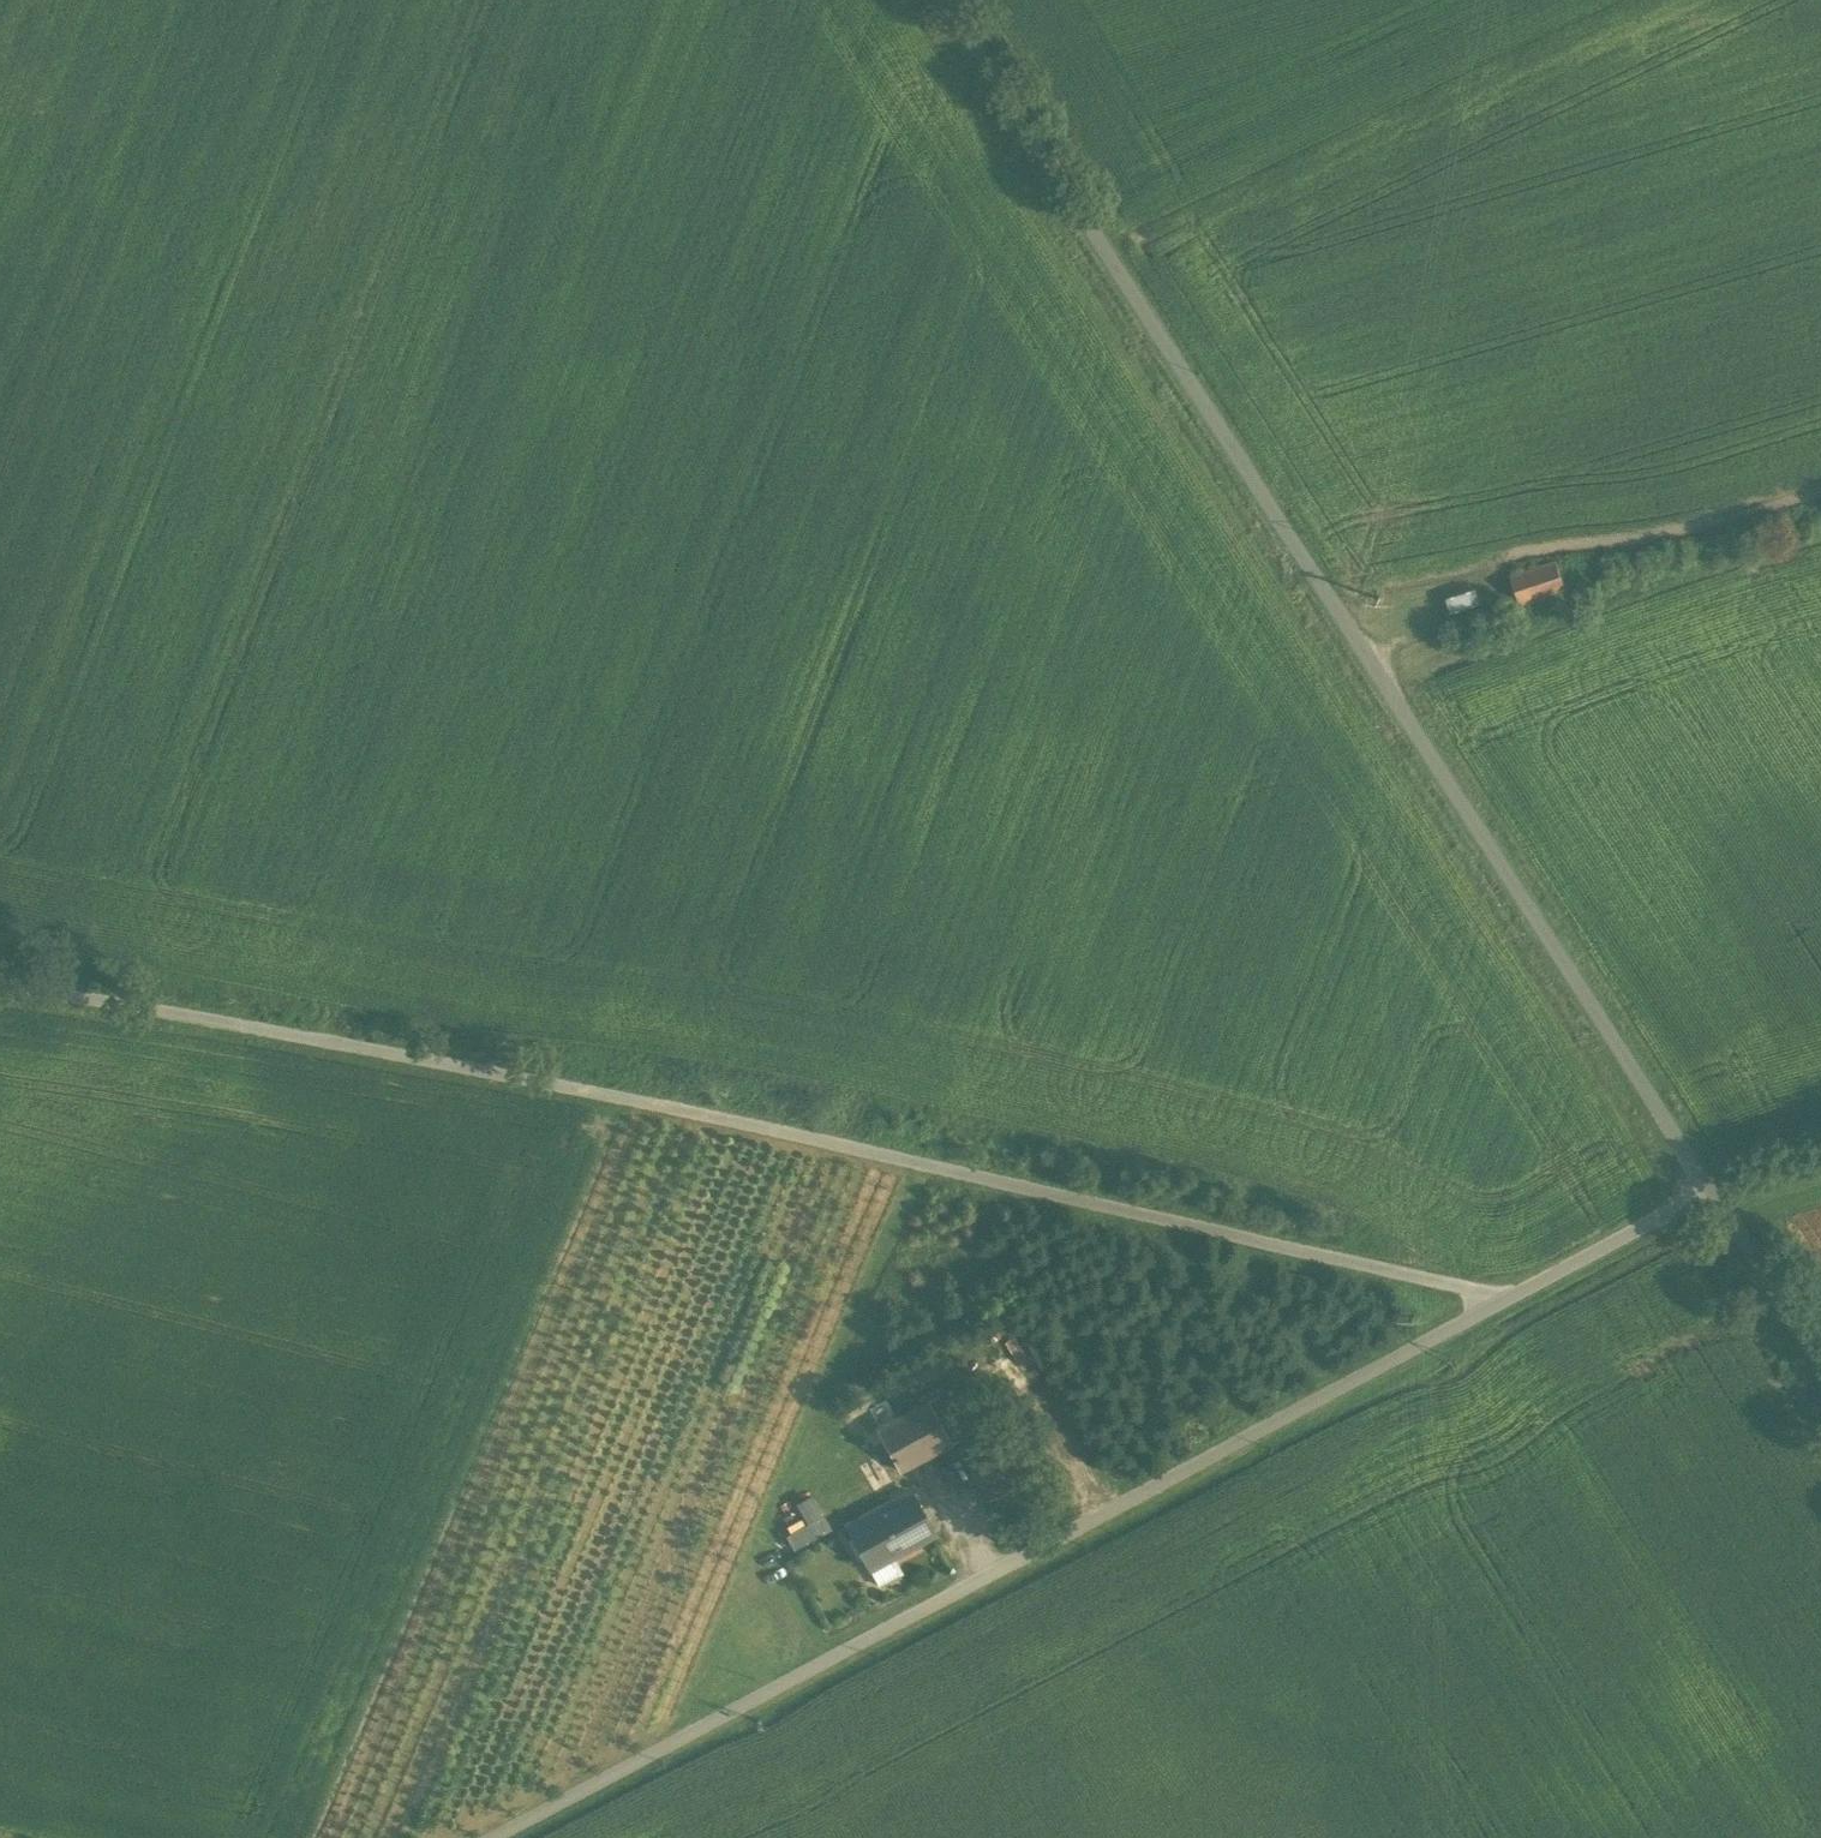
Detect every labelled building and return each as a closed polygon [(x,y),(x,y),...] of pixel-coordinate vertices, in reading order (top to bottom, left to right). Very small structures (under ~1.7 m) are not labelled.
[(1557,560),(1511,576),(1521,604),(1566,588),(1557,560)] [(1475,588),(1446,598),(1452,613),(1481,603),(1475,588)] [(967,1433),(944,1391),(876,1427),(899,1470),(967,1433)] [(886,1501),(845,1523),(868,1566),(932,1532),(908,1487),(886,1501)]
